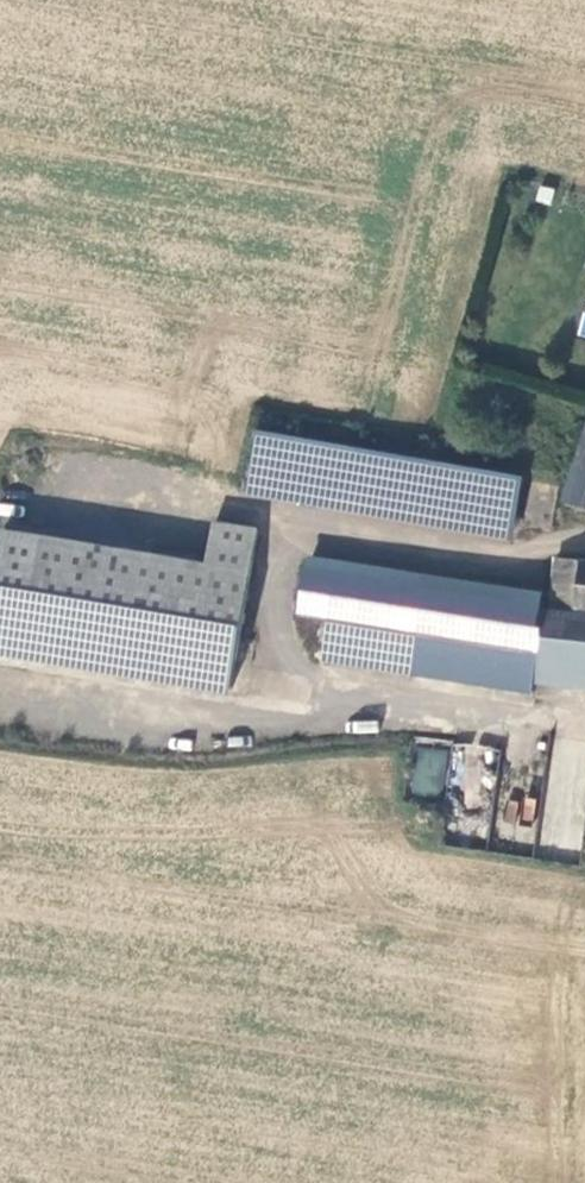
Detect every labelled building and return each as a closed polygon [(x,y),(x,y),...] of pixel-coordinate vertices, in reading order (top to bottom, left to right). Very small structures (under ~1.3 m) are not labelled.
[(522,478),(314,442),(257,432),(249,471),(515,519),(522,478)] [(567,504),(584,509),(584,443),(567,504)] [(265,529),(219,522),(212,566),(7,531),(0,571),(0,652),(238,693),(265,529)] [(303,614),(329,619),(322,667),(416,682),(423,637),(506,650),(502,679),(584,690),(584,614),(549,610),(542,609),(544,593),(312,556),(303,614)] [(584,614),(584,563),(556,561),(549,610),(584,614)] [(542,847),(584,850),(584,836),(584,730),(551,727),(542,847)] [(409,792),(442,796),(447,749),(414,745),(409,792)]
